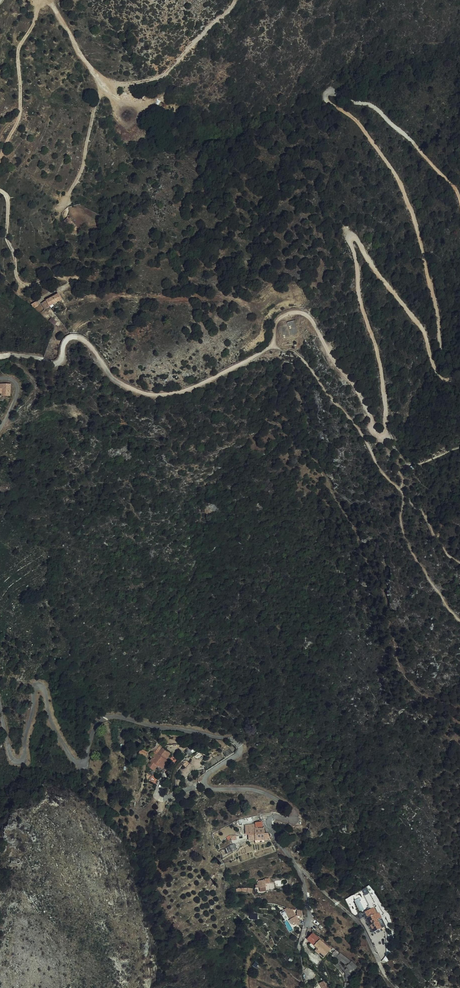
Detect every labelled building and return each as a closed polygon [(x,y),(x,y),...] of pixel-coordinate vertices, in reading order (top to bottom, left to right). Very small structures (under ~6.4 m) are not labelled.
[(41,303),(44,309),(62,299),(58,293),(46,300),(45,301),(41,303)] [(294,320),(288,322),(291,335),(298,333),(294,320)] [(286,324),(280,327),(283,338),(289,336),(286,324)] [(0,383),(0,392),(4,392),(4,395),(11,395),(11,383),(0,383)] [(158,744),(155,749),(164,754),(167,751),(158,744)] [(162,757),(163,756),(164,754),(155,749),(153,752),(162,757)] [(157,763),(159,761),(162,757),(153,752),(151,751),(146,758),(149,760),(150,758),(157,763)] [(247,821),(246,830),(249,830),(250,824),(256,824),(256,820),(247,821)] [(228,842),(234,839),(234,838),(230,840),(226,842),(224,843),(226,848),(230,847),(228,842)] [(234,839),(228,842),(230,847),(237,844),(234,839)] [(369,900),(363,903),(365,907),(364,908),(373,924),(379,920),(378,918),(379,917),(369,900)] [(285,905),(283,906),(286,910),(287,909),(291,914),(290,915),(294,920),(299,916),(291,905),(289,907),(285,905)] [(315,933),(313,936),(322,943),(324,941),(315,933)] [(322,943),(313,936),(311,939),(322,948),(321,949),(328,956),(333,950),(334,949),(324,941),(322,943)] [(343,953),(335,947),(334,949),(333,950),(336,953),(335,956),(340,960),(342,958),(349,963),(347,967),(342,962),(339,966),(347,973),(349,971),(352,979),(356,978),(354,970),(357,967),(353,961),(343,953)]
